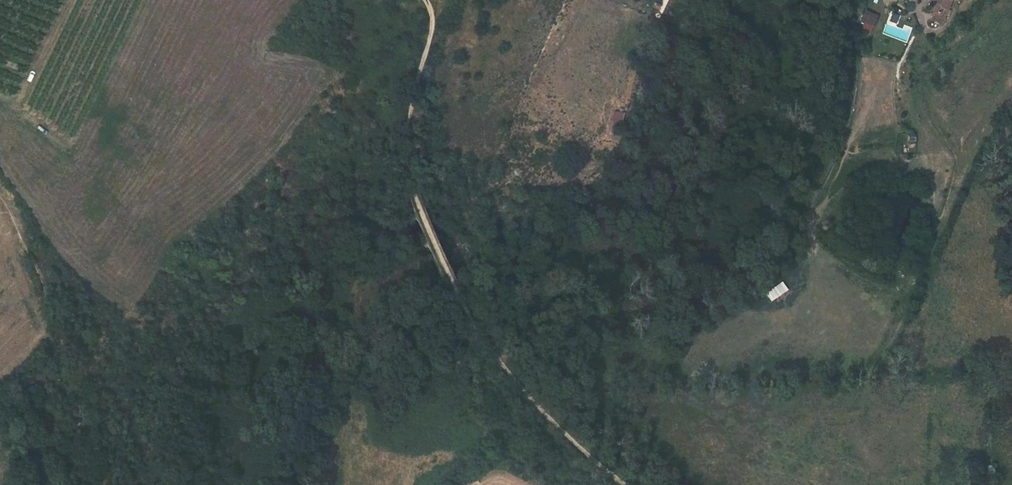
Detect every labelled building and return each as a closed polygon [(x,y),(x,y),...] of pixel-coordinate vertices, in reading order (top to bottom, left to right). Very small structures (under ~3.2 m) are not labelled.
[(930,8),(935,10),(944,13),(944,11),(947,5),(949,0),(933,0),(930,8)] [(862,9),(858,18),(871,23),(875,13),(862,9)] [(945,13),(944,13),(935,10),(932,18),(942,21),(945,13)] [(870,23),(863,20),(860,26),(868,29),(870,23)] [(610,123),(620,125),(623,112),(613,110),(610,123)] [(782,282),(764,291),(769,300),(787,291),(782,282)]
